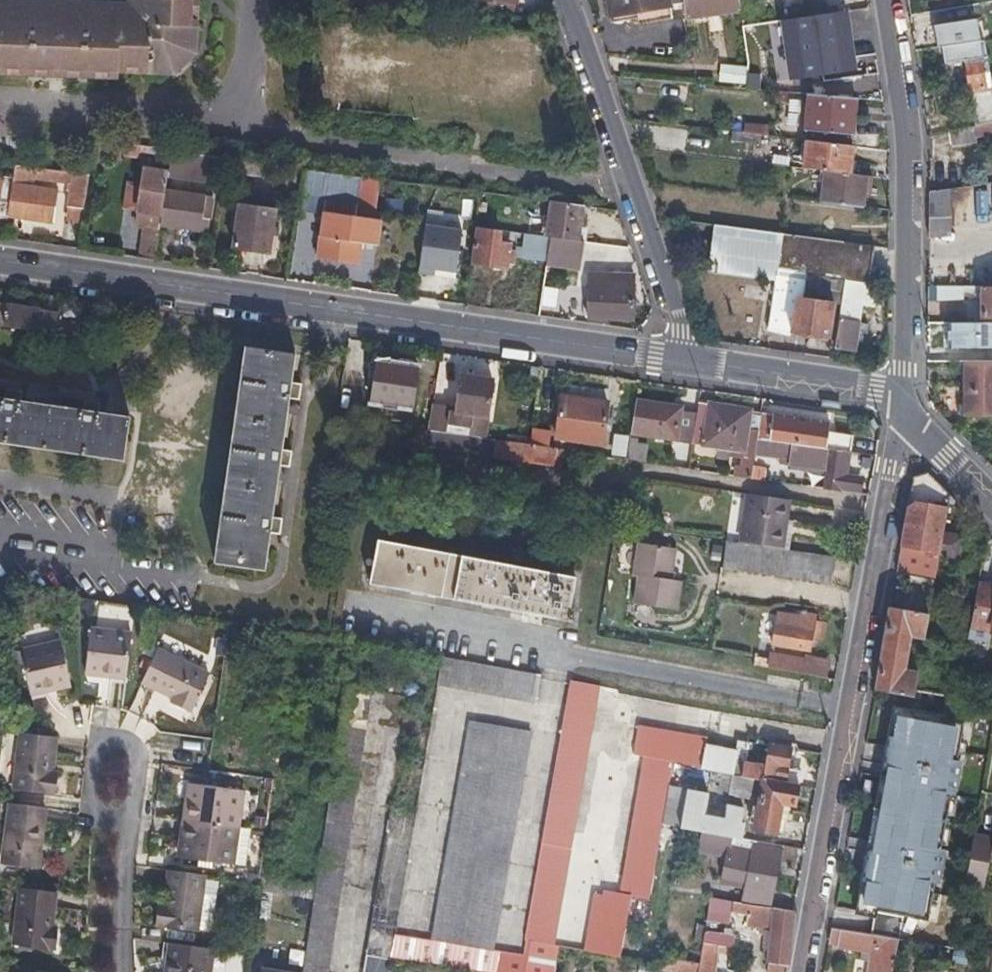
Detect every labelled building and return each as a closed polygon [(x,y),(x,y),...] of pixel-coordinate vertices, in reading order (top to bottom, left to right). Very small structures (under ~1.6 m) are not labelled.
[(124,1),(90,0),(0,0),(0,73),(118,78),(119,72),(173,74),(196,50),(199,0),(124,0),(124,1)] [(608,15),(617,13),(630,19),(636,18),(637,24),(671,17),(668,5),(682,2),(681,0),(605,0),(608,15)] [(736,2),(736,0),(681,0),(682,2),(684,18),(738,13),(736,2)] [(768,17),(767,10),(766,3),(749,6),(751,20),(768,17)] [(777,14),(785,78),(853,70),(845,6),(777,14)] [(617,13),(608,15),(610,22),(630,19),(617,13)] [(990,71),(982,20),(960,23),(970,93),(976,92),(979,114),(968,115),(971,128),(991,124),(991,83),(990,71)] [(721,63),(717,79),(740,85),(744,69),(721,63)] [(807,93),(805,111),(804,128),(851,133),(854,98),(807,93)] [(957,117),(933,122),(934,128),(958,124),(957,117)] [(971,128),(949,131),(952,147),(977,143),(976,138),(991,136),(991,124),(971,128)] [(731,131),(731,135),(730,140),(744,142),(745,133),(731,131)] [(826,171),(848,174),(851,145),(807,140),(804,168),(826,171)] [(127,153),(138,154),(138,146),(127,144),(127,153)] [(170,150),(154,148),(138,146),(138,154),(169,158),(170,150)] [(223,157),(222,164),(221,171),(265,177),(267,163),(223,157)] [(6,217),(14,218),(22,220),(22,217),(47,221),(52,191),(28,187),(29,177),(68,183),(65,207),(82,209),(87,173),(14,163),(12,178),(6,217)] [(159,229),(164,191),(167,173),(144,170),(139,211),(144,211),(138,257),(155,259),(159,229)] [(865,176),(848,174),(826,171),(824,186),(822,201),(861,206),(865,176)] [(372,241),(376,213),(381,179),(361,176),(354,224),(320,219),(315,256),(356,262),(359,239),(372,241)] [(6,217),(12,178),(0,177),(0,219),(6,220),(6,217)] [(381,179),(376,213),(403,217),(409,182),(381,179)] [(422,194),(424,194),(427,195),(426,206),(471,212),(473,195),(423,188),(422,194)] [(952,213),(953,189),(930,192),(929,243),(952,244),(952,213)] [(203,195),(164,191),(159,229),(198,235),(203,195)] [(266,251),(269,230),(272,209),(253,207),(255,198),(238,196),(231,246),(266,251)] [(553,239),(568,240),(582,242),(587,206),(558,202),(553,239)] [(418,223),(416,274),(456,276),(458,225),(418,223)] [(770,327),(827,337),(834,302),(842,303),(846,281),(869,284),(874,246),(717,226),(712,265),(778,275),(770,327)] [(512,270),(514,259),(515,248),(510,247),(511,242),(500,240),(501,232),(477,230),(472,264),(512,270)] [(549,238),(537,237),(524,235),(521,257),(546,261),(549,238)] [(640,289),(628,289),(616,289),(616,282),(603,282),(602,273),(590,273),(591,319),(640,319),(640,289)] [(879,285),(869,284),(846,281),(842,303),(835,347),(855,350),(863,310),(875,312),(879,285)] [(936,286),(936,293),(936,300),(963,300),(963,286),(936,286)] [(982,299),(982,312),(991,312),(991,286),(982,286),(982,299)] [(48,314),(39,313),(40,310),(0,304),(0,326),(53,333),(56,315),(48,314)] [(244,347),(229,454),(215,561),(265,569),(295,354),(244,347)] [(408,368),(408,363),(409,358),(395,356),(394,366),(375,364),(370,398),(411,405),(416,369),(408,368)] [(967,390),(966,416),(991,418),(991,366),(968,365),(967,390)] [(481,416),(486,416),(491,381),(462,377),(456,412),(451,411),(447,433),(467,436),(471,414),(481,416)] [(601,443),(604,423),(607,403),(561,396),(556,436),(563,437),(561,450),(581,453),(582,440),(601,443)] [(631,432),(654,436),(677,439),(681,402),(636,396),(631,432)] [(122,460),(129,418),(0,399),(0,442),(122,460)] [(432,404),(427,430),(446,433),(450,408),(432,404)] [(757,438),(759,414),(757,414),(697,404),(692,440),(732,446),(730,454),(741,456),(739,476),(752,478),(753,466),(755,453),(757,438)] [(481,416),(471,414),(467,436),(478,437),(481,416)] [(759,414),(757,438),(844,451),(849,451),(851,438),(826,434),(827,430),(821,430),(822,423),(805,421),(806,417),(798,417),(797,420),(759,414)] [(446,433),(427,430),(425,445),(481,453),(483,438),(478,437),(467,436),(447,433),(446,433)] [(612,432),(610,453),(624,454),(625,434),(612,432)] [(501,450),(502,441),(483,438),(481,453),(500,456),(501,450)] [(844,451),(757,438),(755,453),(789,458),(788,463),(826,469),(823,488),(839,491),(841,474),(844,451)] [(502,441),(501,450),(500,456),(500,458),(554,466),(556,449),(502,441)] [(688,468),(690,456),(691,443),(678,441),(674,466),(688,468)] [(626,460),(642,462),(645,462),(647,447),(629,444),(626,460)] [(766,468),(753,466),(752,478),(764,480),(766,468)] [(940,548),(945,521),(950,494),(929,472),(914,476),(897,570),(935,578),(940,548)] [(861,477),(841,474),(839,491),(858,494),(861,477)] [(750,493),(742,542),(782,548),(790,499),(750,493)] [(782,548),(742,542),(728,540),(724,567),(830,583),(836,557),(782,548)] [(371,585),(568,622),(576,579),(379,541),(371,585)] [(635,602),(677,608),(682,580),(673,578),(677,548),(642,543),(636,575),(639,575),(635,602)] [(940,548),(935,578),(956,582),(962,551),(940,548)] [(902,668),(906,650),(909,633),(924,636),(930,603),(935,581),(909,576),(902,611),(890,609),(875,689),(913,696),(918,671),(902,668)] [(990,629),(990,630),(991,630),(991,587),(979,584),(972,625),(977,626),(990,629)] [(946,606),(930,603),(924,636),(924,637),(940,640),(946,606)] [(810,649),(813,632),(816,615),(781,607),(775,642),(810,649)] [(974,645),(977,626),(972,625),(968,644),(974,645)] [(88,673),(128,677),(131,634),(92,630),(88,673)] [(30,694),(70,685),(62,642),(22,650),(30,694)] [(910,660),(920,661),(923,645),(912,643),(910,660)] [(965,659),(961,677),(978,680),(984,647),(974,645),(968,644),(965,659)] [(172,697),(169,703),(188,711),(207,669),(158,648),(143,685),(172,697)] [(989,648),(977,713),(991,716),(991,649),(989,648)] [(803,672),(804,665),(805,659),(773,652),(771,666),(803,672)] [(451,658),(449,671),(447,685),(536,701),(541,675),(451,658)] [(571,681),(526,939),(563,945),(609,687),(571,681)] [(371,690),(347,686),(317,880),(315,893),(302,971),(328,971),(371,690)] [(946,758),(949,743),(951,728),(894,718),(869,852),(948,866),(966,763),(966,762),(946,758)] [(526,939),(497,933),(531,729),(470,719),(432,938),(395,932),(391,955),(486,971),(520,971),(526,939)] [(764,777),(786,781),(793,747),(770,743),(766,766),(751,763),(754,744),(738,742),(737,749),(703,743),(705,735),(637,723),(633,752),(639,754),(616,897),(595,893),(586,949),(620,955),(630,894),(649,897),(674,761),(726,770),(744,774),(764,777)] [(57,773),(51,772),(56,738),(22,733),(15,788),(55,792),(57,773)] [(986,767),(966,763),(948,866),(955,867),(961,868),(967,869),(970,854),(977,818),(978,814),(984,781),(986,767)] [(740,793),(744,774),(726,770),(723,790),(740,793)] [(799,784),(786,781),(764,777),(759,804),(755,804),(752,819),(756,820),(755,827),(778,832),(779,829),(784,830),(786,818),(787,818),(790,803),(795,804),(799,784)] [(181,854),(235,861),(245,787),(191,779),(181,854)] [(682,826),(705,831),(743,838),(746,822),(742,821),(744,807),(728,803),(725,817),(704,813),(707,795),(688,791),(682,826)] [(11,801),(7,832),(3,863),(37,867),(44,805),(11,801)] [(391,955),(395,932),(416,810),(391,806),(363,971),(388,971),(391,955)] [(978,814),(977,818),(970,854),(991,858),(991,816),(978,814)] [(749,878),(745,900),(771,904),(775,890),(764,887),(770,858),(780,860),(782,848),(772,846),(772,843),(743,838),(705,831),(702,850),(729,855),(726,874),(749,878)] [(775,890),(780,860),(770,858),(764,887),(775,890)] [(967,869),(961,868),(955,867),(951,894),(962,895),(967,869)] [(166,902),(159,901),(157,923),(198,929),(207,872),(170,868),(166,902)] [(262,872),(260,885),(285,889),(287,875),(262,872)] [(317,880),(287,875),(285,889),(315,893),(317,880)] [(13,941),(56,947),(59,924),(51,923),(56,889),(21,885),(13,941)] [(745,900),(712,894),(699,971),(716,971),(721,942),(734,945),(736,931),(731,930),(735,909),(756,912),(754,918),(767,920),(765,929),(774,931),(770,954),(773,954),(771,962),(790,965),(798,909),(771,904),(745,900)] [(962,895),(951,894),(943,944),(953,946),(962,895)] [(900,938),(832,927),(828,947),(872,955),(869,971),(894,971),(900,938)] [(168,961),(167,971),(212,971),(216,945),(171,940),(168,961)] [(693,962),(669,956),(665,971),(670,971),(691,971),(693,962)]
